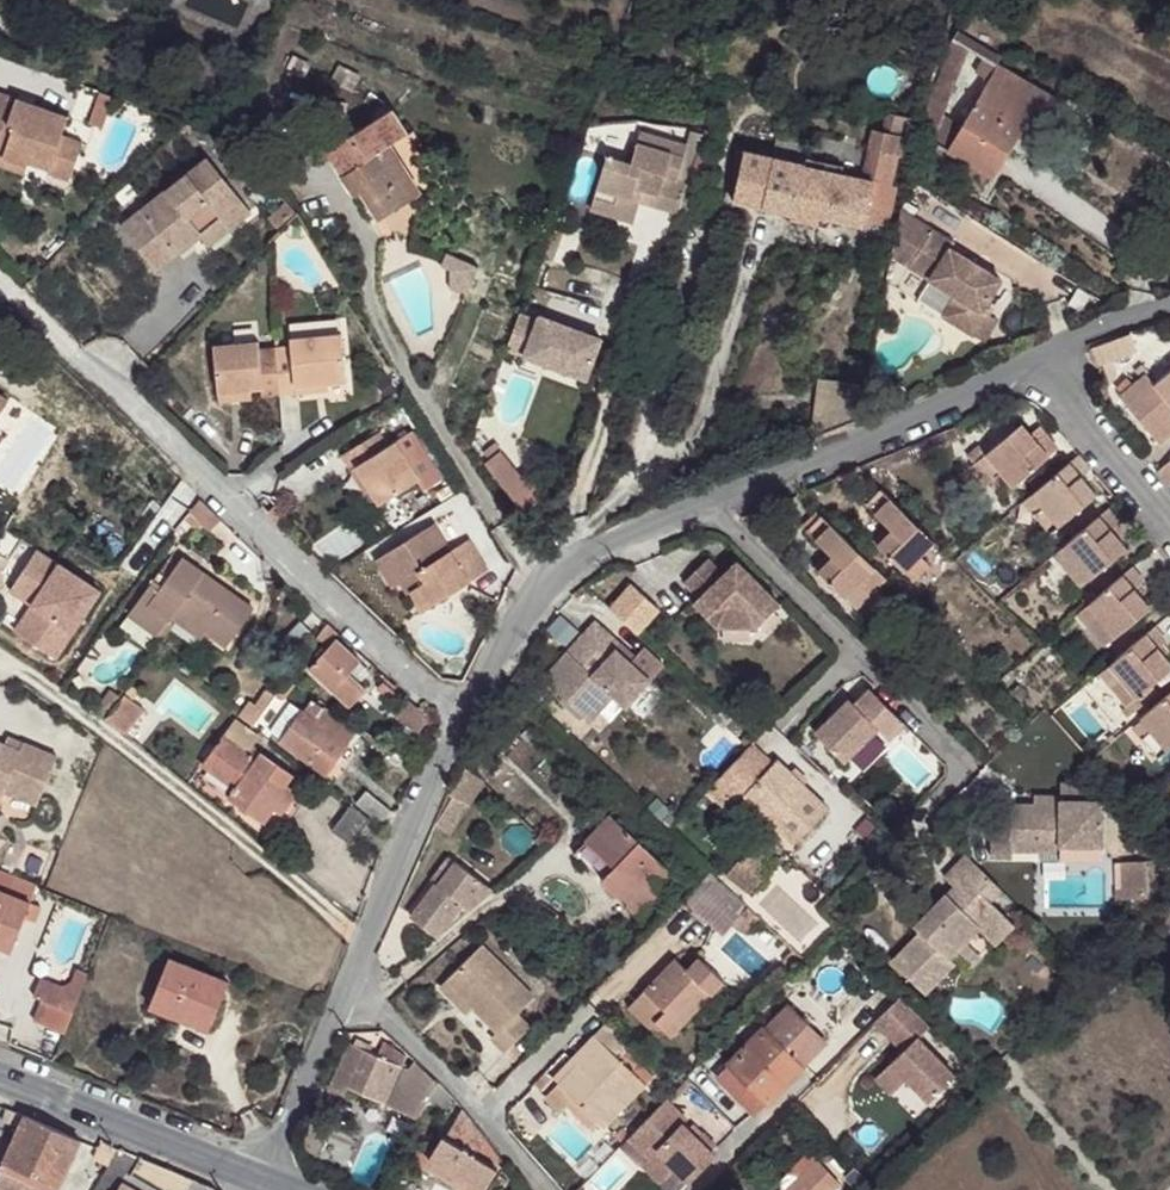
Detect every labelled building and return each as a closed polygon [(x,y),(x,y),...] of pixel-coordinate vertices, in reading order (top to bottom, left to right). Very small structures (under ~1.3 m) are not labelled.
[(943,114),(969,48),(953,38),(918,134),(925,139),(913,159),(925,166),(937,146),(992,178),(1034,107),(1048,115),(1057,100),(983,56),(974,72),(988,80),(961,125),(948,147),(934,139),(943,114)] [(15,106),(18,97),(0,91),(0,101),(15,106)] [(114,97),(100,92),(89,123),(103,128),(114,97)] [(0,101),(0,156),(28,166),(30,161),(33,151),(53,158),(50,168),(48,173),(69,180),(83,142),(62,134),(69,115),(18,97),(15,106),(0,101)] [(327,102),(318,114),(329,125),(345,126),(346,103),(327,102)] [(392,109),(327,150),(355,194),(361,190),(379,218),(421,192),(390,143),(406,132),(392,109)] [(864,178),(748,151),(735,200),(793,213),(792,217),(819,223),(820,216),(864,226),(865,220),(887,225),(895,185),(890,184),(896,155),(902,156),(910,119),(887,114),(883,132),(874,130),(864,178)] [(961,125),(943,114),(934,139),(948,147),(961,125)] [(678,211),(702,134),(691,130),(687,144),(641,131),(631,163),(607,156),(591,209),(634,221),(640,200),(678,211)] [(222,162),(231,174),(248,160),(237,150),(222,162)] [(33,151),(30,161),(50,168),(53,158),(33,151)] [(25,174),(28,166),(0,156),(0,165),(25,174)] [(209,160),(122,228),(156,271),(200,236),(208,246),(251,213),(209,160)] [(248,160),(231,174),(240,186),(259,170),(248,160)] [(269,219),(277,228),(294,211),(286,203),(269,219)] [(900,208),(892,254),(955,294),(942,314),(975,336),(989,314),(983,310),(1002,279),(950,246),(953,242),(900,208)] [(447,253),(442,264),(451,268),(451,288),(469,291),(479,267),(447,253)] [(537,320),(520,313),(506,349),(587,379),(602,339),(539,315),(537,320)] [(999,321),(989,314),(975,336),(985,342),(999,321)] [(292,346),(276,348),(280,394),(297,393),(296,386),(346,381),(341,333),(292,338),(292,346)] [(259,341),(215,345),(219,392),(262,388),(263,396),(280,394),(276,348),(260,349),(259,341)] [(1159,443),(1169,434),(1169,371),(1155,384),(1147,374),(1149,372),(1143,364),(1135,370),(1142,378),(1134,385),(1127,377),(1117,388),(1122,394),(1120,397),(1159,443)] [(820,379),(814,423),(813,434),(855,416),(861,385),(820,379)] [(296,386),(297,393),(347,388),(346,381),(296,386)] [(262,388),(219,392),(220,400),(263,396),(262,388)] [(9,402),(0,395),(0,415),(9,402)] [(813,434),(814,423),(804,421),(801,439),(813,434)] [(1013,486),(1058,449),(1046,434),(1043,436),(1037,429),(1030,434),(1021,424),(986,453),(978,445),(967,455),(974,464),(972,465),(987,484),(1002,472),(1013,486)] [(381,431),(342,455),(351,470),(356,467),(370,490),(379,504),(419,479),(425,489),(443,478),(413,430),(389,444),(381,431)] [(478,457),(484,465),(500,452),(494,444),(478,457)] [(484,465),(505,490),(521,477),(500,452),(484,465)] [(1033,515),(1050,534),(1096,495),(1081,477),(1090,468),(1078,454),(1032,494),(1043,506),(1033,515)] [(1168,487),(1169,485),(1169,461),(1156,472),(1168,487)] [(521,477),(505,490),(525,514),(557,488),(538,464),(521,477)] [(356,467),(351,470),(365,493),(370,490),(356,467)] [(935,541),(881,488),(866,504),(889,526),(874,541),(905,572),(921,556),(935,541)] [(1033,515),(1043,506),(1032,494),(1022,502),(1033,515)] [(200,499),(190,511),(210,531),(221,520),(200,499)] [(275,506),(268,513),(284,528),(290,521),(275,506)] [(1108,509),(1064,546),(1076,559),(1066,568),(1081,587),(1126,549),(1117,538),(1122,533),(1116,526),(1120,523),(1108,509)] [(822,515),(806,530),(829,553),(834,557),(830,561),(825,557),(814,567),(820,573),(831,584),(845,598),(858,584),(869,595),(885,578),(822,515)] [(376,560),(393,586),(404,579),(424,610),(489,569),(470,539),(453,549),(436,523),(376,560)] [(1066,568),(1076,559),(1064,546),(1054,554),(1066,568)] [(99,590),(38,549),(20,576),(41,590),(31,604),(36,607),(19,634),(55,657),(99,590)] [(204,573),(174,551),(129,614),(158,635),(171,617),(201,638),(206,632),(226,646),(253,609),(212,579),(207,585),(200,579),(204,573)] [(829,553),(825,557),(830,561),(834,557),(829,553)] [(921,556),(905,572),(914,580),(929,564),(921,556)] [(756,627),(780,603),(747,570),(740,577),(734,577),(727,570),(723,574),(707,558),(685,581),(700,597),(694,603),(717,626),(756,627)] [(737,560),(727,570),(734,577),(740,577),(747,570),(737,560)] [(1097,597),(1088,605),(1099,617),(1089,626),(1105,645),(1150,607),(1140,596),(1146,591),(1140,584),(1144,581),(1132,567),(1097,597)] [(207,585),(212,579),(204,573),(200,579),(207,585)] [(831,584),(820,573),(818,575),(828,586),(831,584)] [(41,590),(20,576),(11,590),(31,604),(41,590)] [(609,608),(638,633),(660,609),(631,584),(609,608)] [(858,584),(845,598),(855,608),(869,595),(858,584)] [(1093,592),(1083,600),(1088,605),(1097,597),(1093,592)] [(36,607),(31,604),(14,630),(19,634),(36,607)] [(1088,605),(1078,613),(1089,626),(1099,617),(1088,605)] [(121,626),(147,643),(154,633),(128,616),(121,626)] [(617,649),(622,644),(596,621),(544,678),(591,721),(611,699),(621,708),(624,704),(627,706),(650,681),(664,665),(644,647),(635,657),(631,662),(617,649)] [(328,623),(318,636),(327,644),(338,632),(328,623)] [(1110,664),(1121,678),(1111,686),(1127,705),(1128,704),(1137,697),(1151,685),(1169,669),(1169,665),(1163,656),(1168,652),(1161,645),(1166,641),(1154,627),(1110,664)] [(337,639),(310,669),(350,706),(367,688),(350,672),(361,661),(337,639)] [(622,644),(617,649),(631,662),(635,657),(622,644)] [(1111,686),(1121,678),(1110,664),(1100,673),(1111,686)] [(289,677),(277,693),(284,698),(295,682),(289,677)] [(650,681),(627,706),(643,720),(665,695),(650,681)] [(1157,692),(1151,685),(1137,697),(1143,704),(1157,692)] [(132,686),(107,718),(125,733),(144,709),(133,700),(140,692),(132,686)] [(836,711),(815,732),(844,761),(878,728),(887,737),(903,722),(869,688),(854,704),(848,699),(836,711)] [(97,711),(105,717),(121,697),(111,689),(101,702),(103,703),(97,711)] [(240,715),(252,724),(273,694),(266,689),(256,704),(250,700),(240,715)] [(1141,717),(1151,730),(1142,738),(1158,758),(1169,748),(1169,693),(1141,717)] [(844,694),(832,707),(836,711),(848,699),(844,694)] [(1134,711),(1143,704),(1137,697),(1128,704),(1134,711)] [(282,741),(281,742),(327,774),(348,744),(357,731),(312,699),(303,711),(291,703),(271,733),(282,741)] [(1128,717),(1134,711),(1128,704),(1127,705),(1122,710),(1128,717)] [(426,715),(413,728),(416,732),(427,722),(436,731),(439,727),(426,715)] [(1142,738),(1151,730),(1141,717),(1131,725),(1142,738)] [(239,720),(227,737),(249,753),(254,746),(261,736),(239,720)] [(528,729),(522,735),(535,747),(541,740),(528,729)] [(1108,738),(1111,742),(1116,738),(1112,734),(1108,738)] [(224,735),(203,764),(236,789),(230,797),(265,822),(275,808),(282,814),(297,793),(287,785),(294,775),(254,746),(249,753),(227,737),(224,735)] [(9,736),(5,744),(21,750),(24,742),(9,736)] [(5,791),(38,805),(58,757),(24,742),(21,750),(5,744),(0,742),(0,789),(5,791)] [(348,744),(327,774),(334,780),(356,750),(348,744)] [(773,764),(753,744),(708,790),(721,802),(736,787),(744,795),(794,844),(828,809),(777,760),(773,764)] [(470,806),(485,783),(468,766),(450,793),(454,796),(470,806)] [(1011,820),(991,820),(990,857),(1011,857),(1011,851),(1040,851),(1060,851),(1060,860),(1102,860),(1102,801),(1086,801),(1086,783),(1061,783),(1061,796),(1061,806),(1050,806),(1050,805),(1034,804),(1011,804),(1011,820)] [(736,787),(721,802),(729,810),(744,795),(736,787)] [(367,791),(357,803),(381,823),(391,810),(367,791)] [(585,811),(594,801),(584,792),(575,802),(585,811)] [(1034,795),(1034,804),(1050,805),(1050,806),(1061,806),(1061,796),(1034,795)] [(470,806),(454,796),(436,825),(451,835),(470,806)] [(371,818),(352,804),(332,830),(352,845),(360,834),(382,851),(387,836),(369,822),(371,818)] [(639,842),(611,816),(587,841),(614,867),(606,876),(601,881),(639,918),(677,879),(639,842)] [(587,841),(579,849),(606,876),(614,867),(587,841)] [(728,873),(752,892),(763,879),(754,872),(765,860),(762,849),(751,850),(741,863),(738,861),(728,873)] [(1060,860),(1060,851),(1040,851),(1040,860),(1060,860)] [(921,933),(892,962),(924,993),(954,963),(949,958),(979,927),(997,945),(1016,925),(990,901),(1002,889),(967,855),(945,877),(954,886),(960,893),(953,900),(947,894),(914,927),(921,933)] [(1115,862),(1116,889),(1128,888),(1129,899),(1148,898),(1154,892),(1153,860),(1115,862)] [(469,909),(492,889),(456,861),(438,885),(435,884),(411,917),(437,936),(462,903),(469,909)] [(0,870),(0,946),(12,951),(25,917),(30,904),(38,885),(0,870)] [(709,873),(683,899),(723,934),(747,907),(709,873)] [(954,886),(947,894),(953,900),(960,893),(954,886)] [(1129,899),(1128,888),(1116,889),(1117,899),(1129,899)] [(41,908),(30,904),(25,917),(36,922),(41,908)] [(762,920),(747,907),(733,924),(751,932),(762,920)] [(1133,927),(1139,936),(1148,928),(1141,920),(1133,927)] [(538,951),(545,943),(536,936),(529,945),(538,951)] [(533,997),(481,945),(446,980),(474,1007),(498,1031),(491,1038),(506,1052),(530,1027),(517,1014),(533,997)] [(779,969),(786,977),(804,958),(793,949),(783,960),(786,963),(779,969)] [(656,1022),(670,1036),(724,981),(699,957),(687,970),(675,958),(644,990),(665,1010),(654,1021),(656,1022)] [(229,981),(169,958),(150,1007),(210,1030),(229,981)] [(43,999),(73,1011),(88,973),(77,969),(72,982),(63,987),(42,978),(35,996),(43,999)] [(474,1007),(446,980),(440,986),(467,1014),(474,1007)] [(665,1010),(644,990),(628,1007),(650,1028),(656,1022),(654,1021),(665,1010)] [(901,996),(875,1021),(903,1050),(891,1062),(929,1101),(955,1076),(917,1037),(930,1025),(901,996)] [(64,1032),(73,1011),(43,999),(35,1020),(64,1032)] [(717,1076),(755,1114),(826,1043),(788,1005),(717,1076)] [(631,1044),(607,1021),(570,1059),(576,1065),(559,1084),(596,1120),(604,1128),(653,1077),(625,1050),(631,1044)] [(331,1085),(346,1092),(348,1087),(417,1119),(427,1102),(424,1100),(438,1083),(415,1062),(409,1069),(402,1066),(406,1056),(384,1042),(378,1056),(363,1049),(366,1043),(357,1039),(354,1045),(350,1043),(331,1085)] [(559,1084),(576,1065),(570,1059),(552,1078),(559,1084)] [(907,1079),(891,1062),(875,1078),(891,1095),(907,1079)] [(982,1062),(976,1069),(983,1076),(989,1069),(982,1062)] [(686,1078),(666,1099),(671,1104),(692,1083),(686,1078)] [(596,1120),(559,1084),(545,1097),(559,1110),(568,1102),(591,1125),(596,1120)] [(937,1107),(942,1113),(957,1099),(952,1093),(937,1107)] [(666,1099),(629,1138),(648,1157),(642,1164),(662,1183),(676,1168),(690,1181),(715,1156),(683,1124),(687,1120),(671,1104),(666,1099)] [(8,1109),(3,1119),(21,1127),(0,1172),(0,1189),(56,1189),(80,1141),(25,1116),(8,1109)] [(501,1157),(462,1109),(445,1137),(443,1136),(439,1144),(429,1138),(427,1143),(424,1141),(412,1160),(463,1189),(483,1189),(496,1168),(495,1167),(501,1157)] [(315,1115),(303,1140),(305,1150),(316,1155),(332,1123),(315,1115)] [(622,1128),(614,1136),(622,1143),(629,1135),(622,1128)] [(840,1183),(809,1152),(781,1179),(781,1187),(784,1189),(832,1189),(840,1183)] [(855,1169),(846,1178),(856,1188),(865,1180),(855,1169)] [(503,1177),(499,1174),(493,1183),(497,1186),(503,1177)] [(335,1185),(342,1188),(347,1178),(339,1175),(335,1185)]
